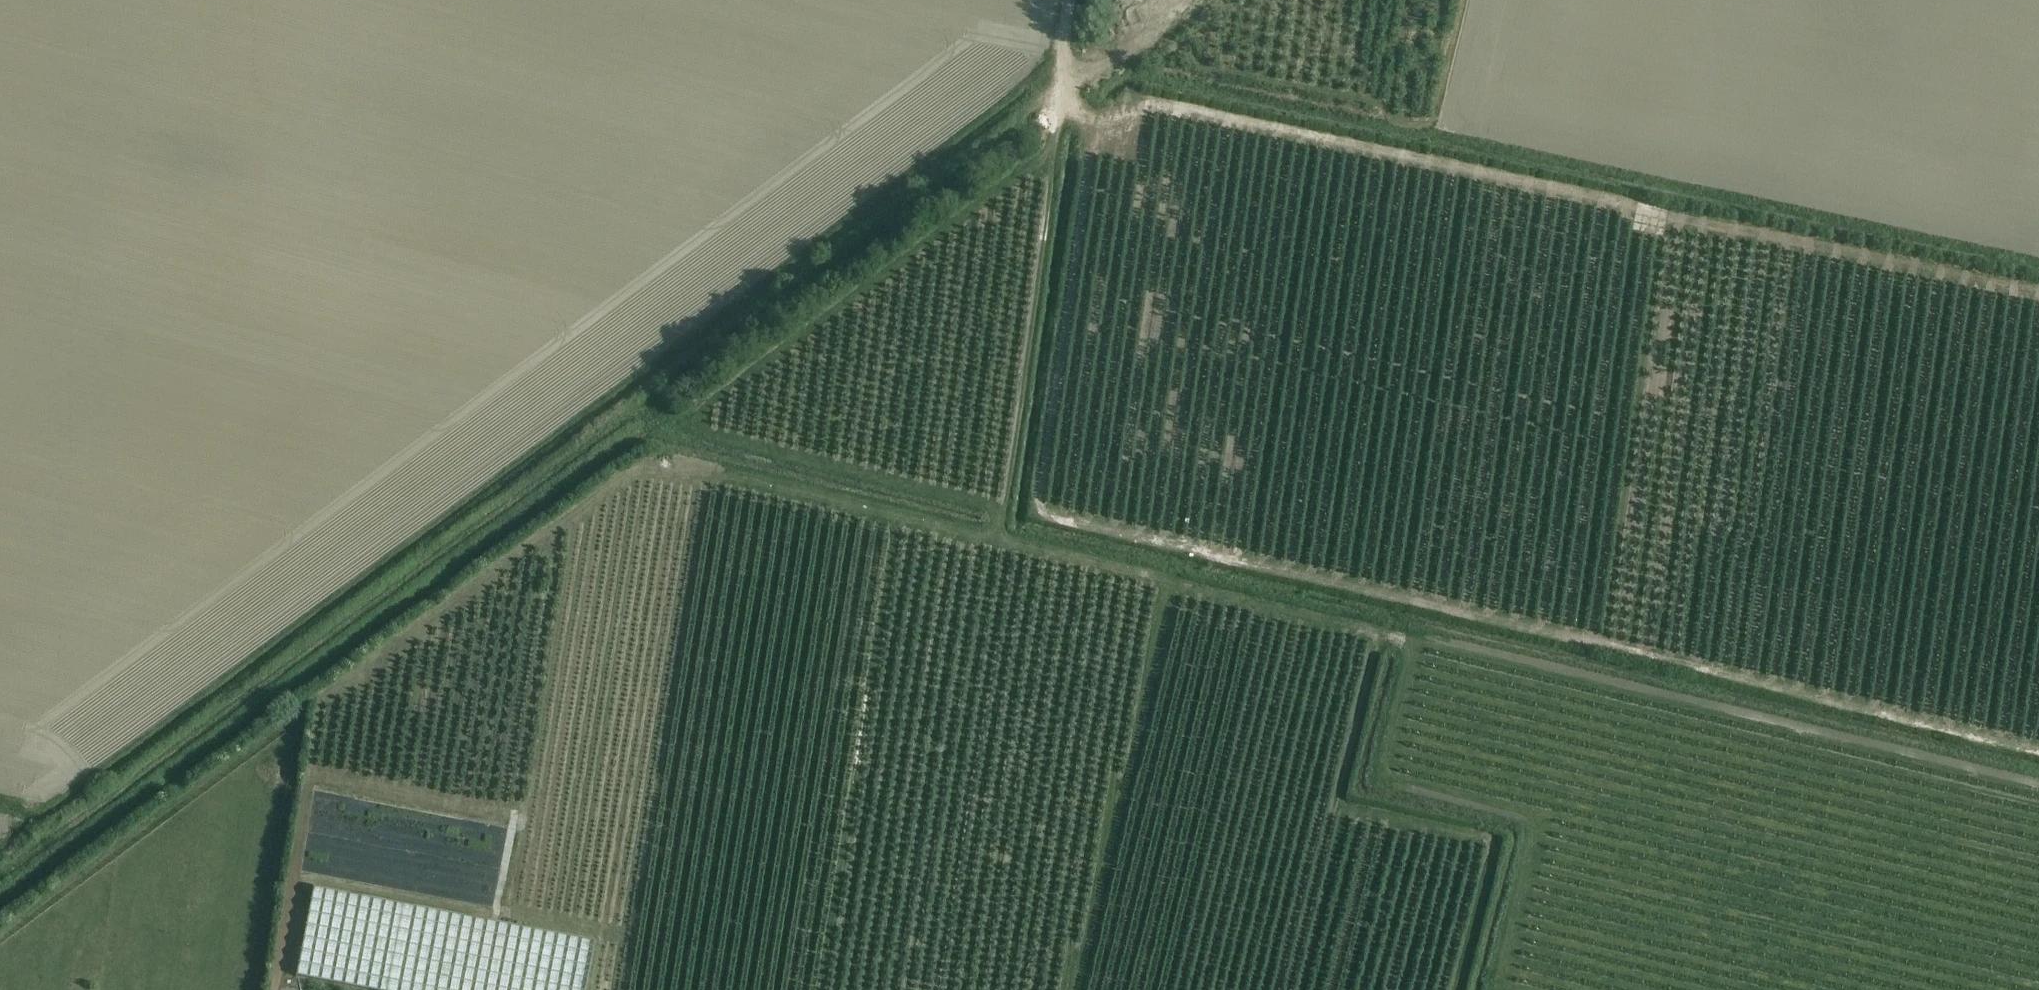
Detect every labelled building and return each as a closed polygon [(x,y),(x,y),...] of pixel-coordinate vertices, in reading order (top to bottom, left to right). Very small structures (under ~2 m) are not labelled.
[(370,989),(586,989),(596,941),(315,887),(298,976),(370,989)]
